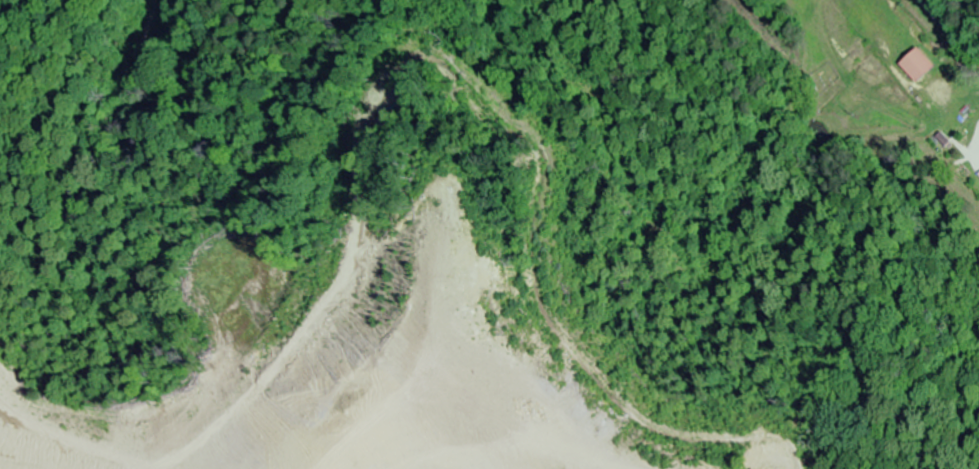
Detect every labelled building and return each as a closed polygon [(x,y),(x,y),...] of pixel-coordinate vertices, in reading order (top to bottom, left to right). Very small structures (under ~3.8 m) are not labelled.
[(916,85),(933,68),(915,49),(897,66),(916,85)]
